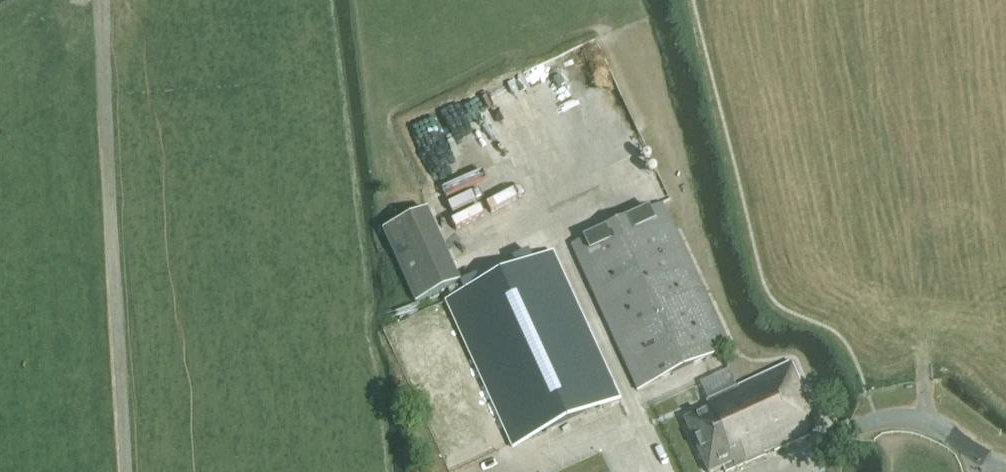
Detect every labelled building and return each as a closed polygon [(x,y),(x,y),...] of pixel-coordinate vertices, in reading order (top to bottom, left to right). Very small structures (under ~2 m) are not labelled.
[(544,99),(556,120),(563,116),(551,95),(544,99)] [(637,390),(721,351),(728,348),(662,202),(570,244),(637,390)] [(459,235),(484,223),(475,203),(450,214),(459,235)] [(512,259),(517,269),(480,286),(476,276),(459,283),(426,210),(382,230),(416,303),(448,289),(453,298),(446,302),(512,447),(619,398),(553,252),(532,262),(528,252),(512,259)] [(813,414),(792,362),(706,400),(709,408),(684,419),(708,471),(710,471),(733,462),(735,468),(810,436),(807,431),(807,417),(813,414)]
